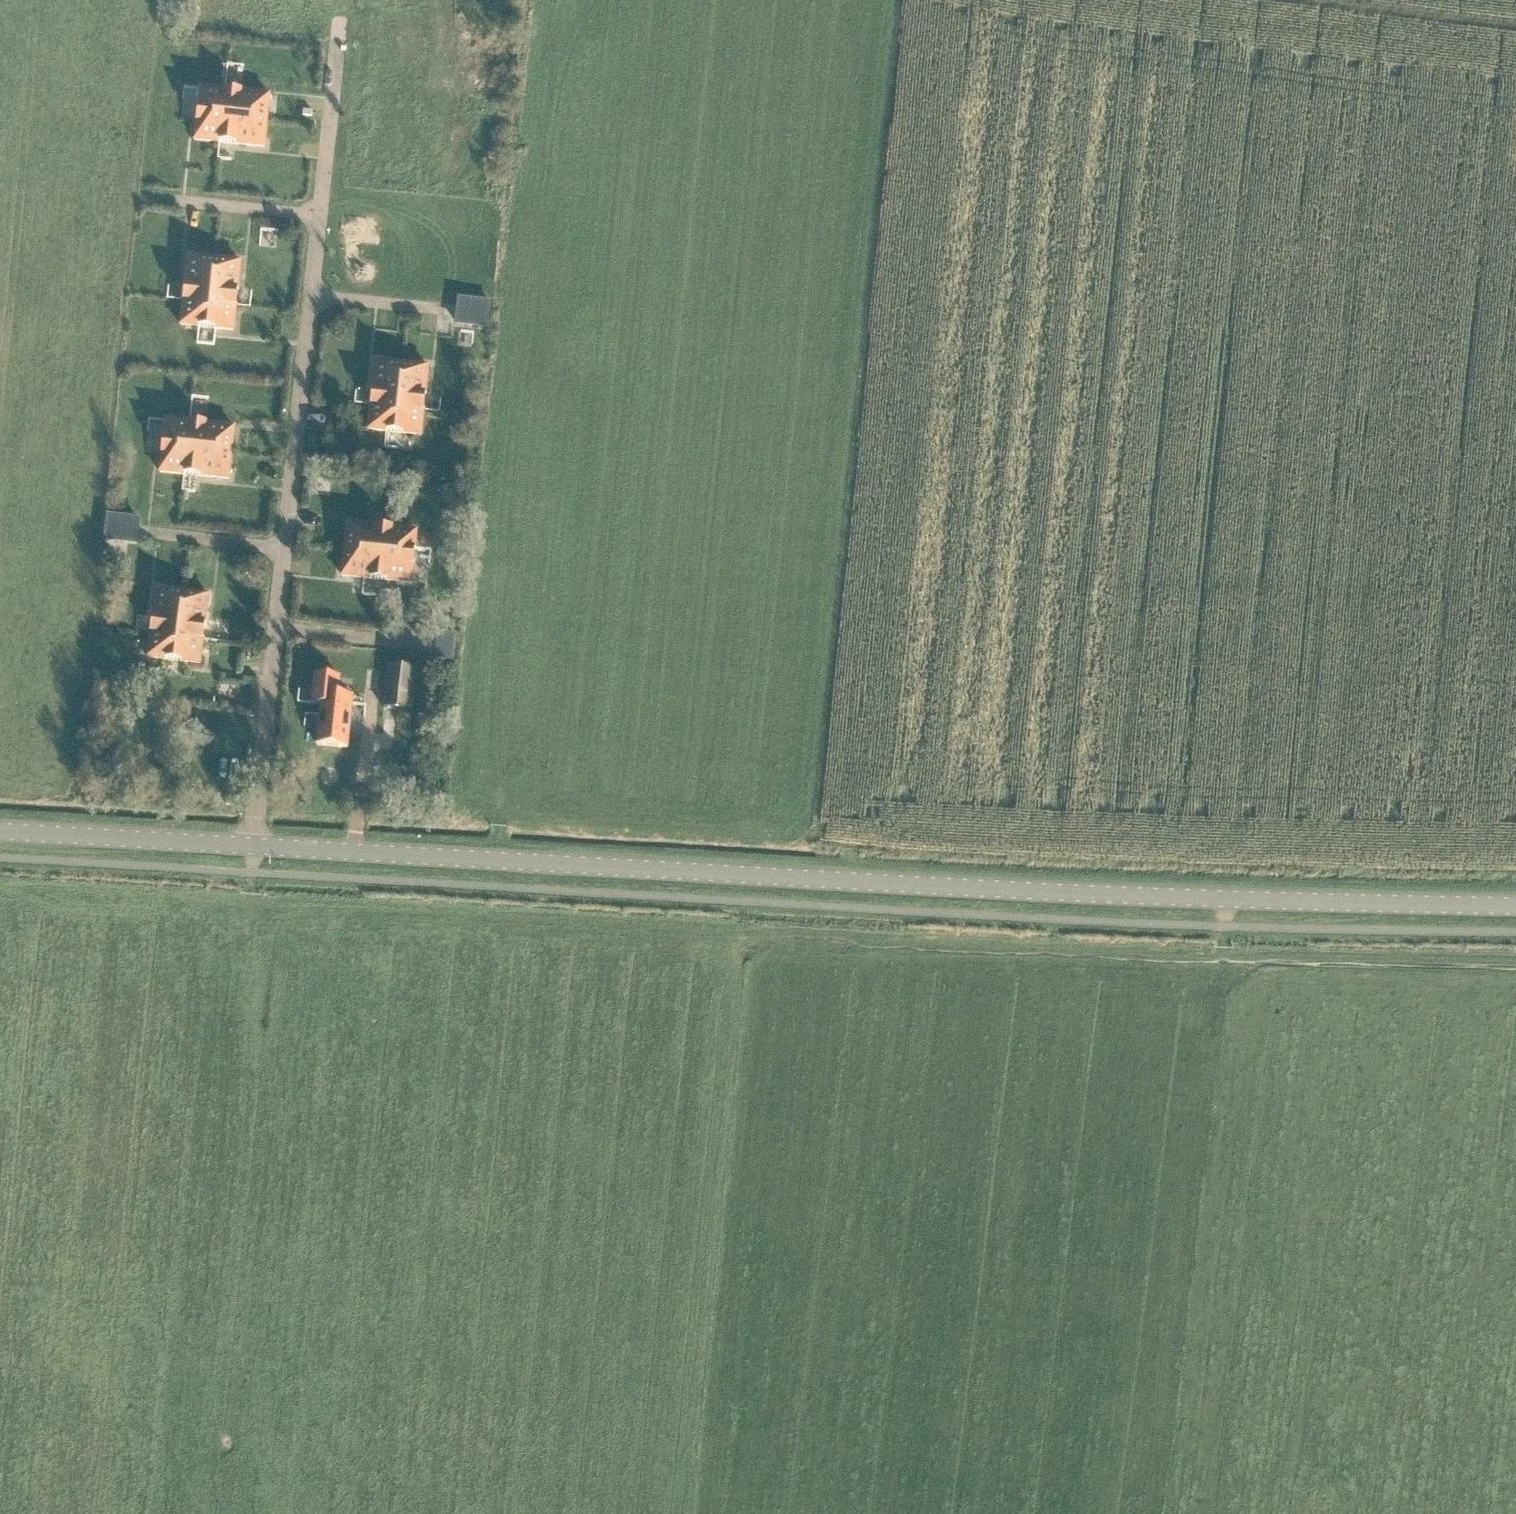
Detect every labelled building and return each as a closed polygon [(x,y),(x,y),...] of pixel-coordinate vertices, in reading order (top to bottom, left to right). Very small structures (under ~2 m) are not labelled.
[(220,144),(223,117),(226,91),(200,88),(195,141),(220,144)] [(223,117),(266,122),(269,95),(226,91),(223,117)] [(263,148),(266,122),(223,117),(220,144),(263,148)] [(210,303),(214,259),(188,257),(183,301),(210,303)] [(214,259),(210,303),(236,306),(240,262),(214,259)] [(457,314),(456,324),(474,326),(488,327),(489,317),(489,313),(490,303),(459,300),(458,310),(479,312),(478,316),(457,314)] [(233,331),(236,306),(210,303),(183,301),(181,326),(233,331)] [(397,408),(402,364),(375,362),(371,405),(397,408)] [(402,364),(397,408),(423,411),(428,367),(402,364)] [(423,411),(397,408),(371,405),(368,430),(421,436),(423,411)] [(185,475),(188,449),(190,423),(165,420),(160,473),(185,475)] [(188,449),(231,454),(234,428),(190,423),(188,449)] [(229,480),(231,454),(188,449),(185,475),(229,480)] [(106,530),(105,540),(124,542),(136,544),(137,534),(116,532),(117,527),(138,530),(139,520),(126,518),(108,516),(106,526),(106,530)] [(389,555),(391,529),(347,524),(345,550),(389,555)] [(391,529),(389,555),(386,581),(411,584),(416,531),(391,529)] [(386,581),(389,555),(345,550),(342,577),(386,581)] [(177,636),(182,596),(155,593),(151,633),(177,636)] [(182,596),(177,636),(203,639),(207,599),(182,596)] [(199,668),(203,639),(177,636),(151,633),(147,662),(199,668)] [(433,648),(432,658),(435,658),(453,660),(454,650),(455,646),(456,636),(438,634),(435,634),(434,644),(448,645),(447,650),(433,648)] [(389,665),(384,708),(411,711),(415,669),(389,665)] [(315,675),(312,705),(322,706),(318,746),(347,749),(352,697),(337,695),(339,677),(315,675)]
